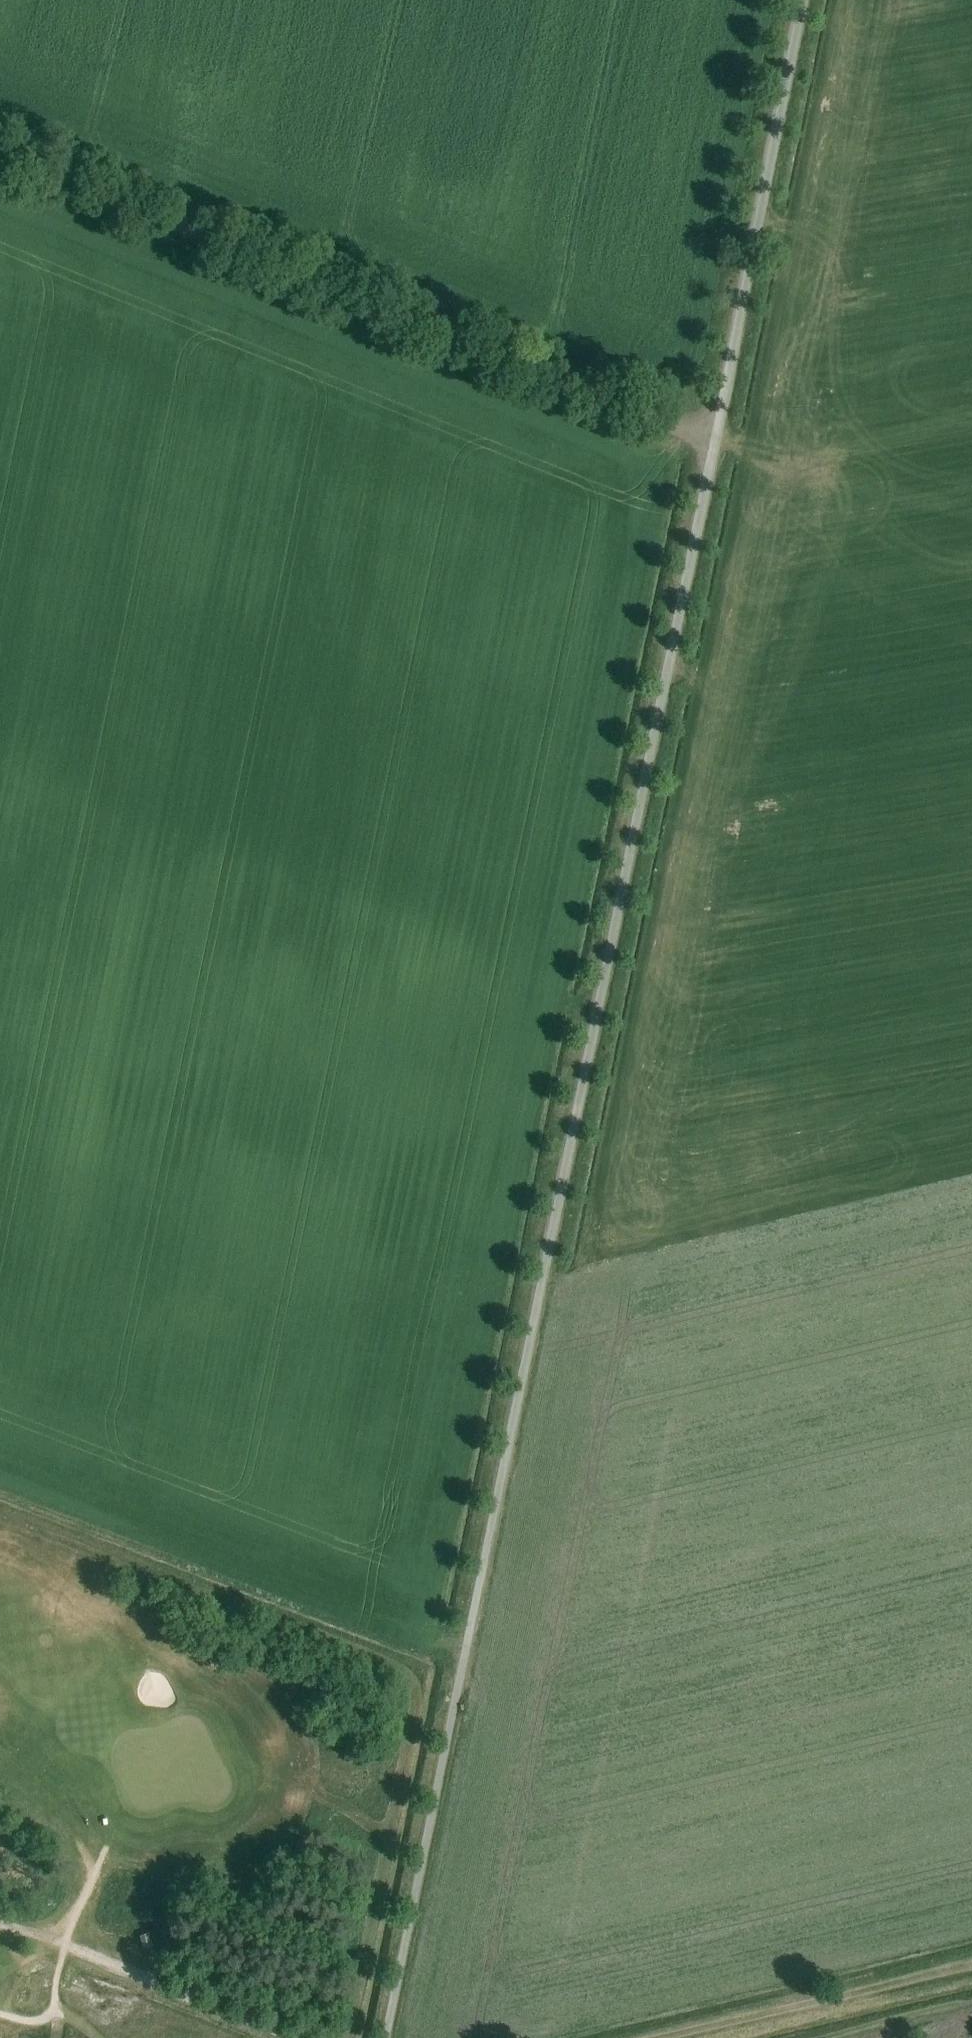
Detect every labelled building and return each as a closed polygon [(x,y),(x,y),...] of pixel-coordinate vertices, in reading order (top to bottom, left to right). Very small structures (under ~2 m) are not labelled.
[(152,1946),(149,1933),(141,1935),(145,1948),(152,1946)]
